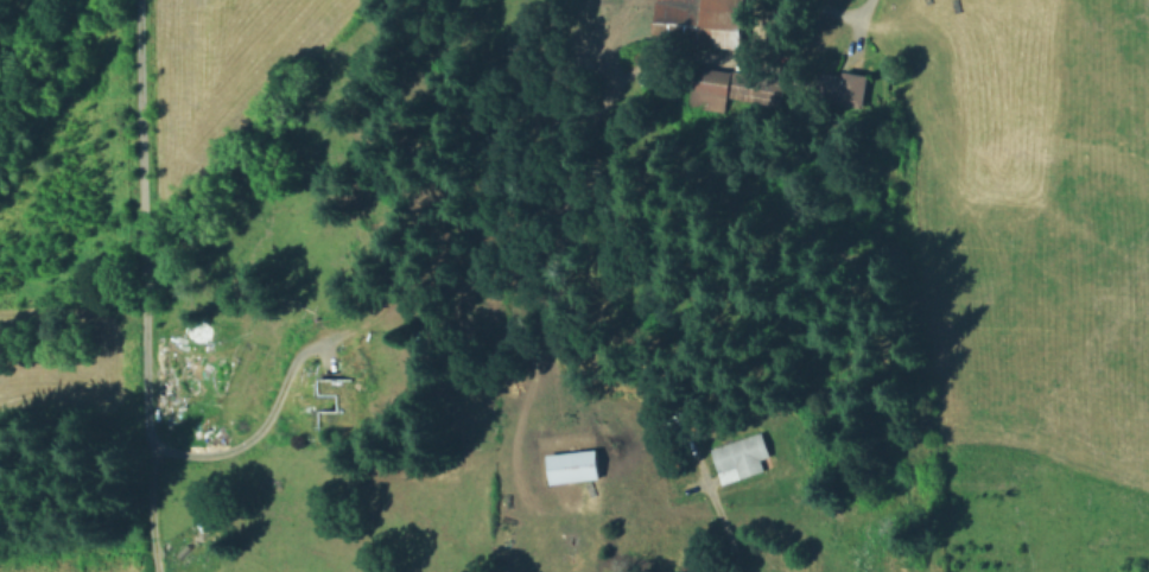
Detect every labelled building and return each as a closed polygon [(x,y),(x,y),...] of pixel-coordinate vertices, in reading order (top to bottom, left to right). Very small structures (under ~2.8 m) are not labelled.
[(650,24),(652,0),(741,0),(737,51),(694,47),(696,27),(650,24)] [(685,110),(691,71),(728,77),(720,116),(685,110)] [(780,110),(726,101),(731,75),(785,84),(780,110)] [(838,78),(839,76),(863,78),(858,110),(834,107),(836,102),(815,100),(818,77),(838,78)] [(358,376),(358,426),(319,426),(320,408),(338,408),(338,395),(320,395),(320,377),(322,377),(322,376),(358,376)] [(710,450),(763,432),(772,455),(761,458),(764,468),(722,483),(710,450)] [(541,458),(591,451),(595,481),(545,487),(541,458)] [(182,547),(188,552),(179,563),(173,558),(182,547)]
